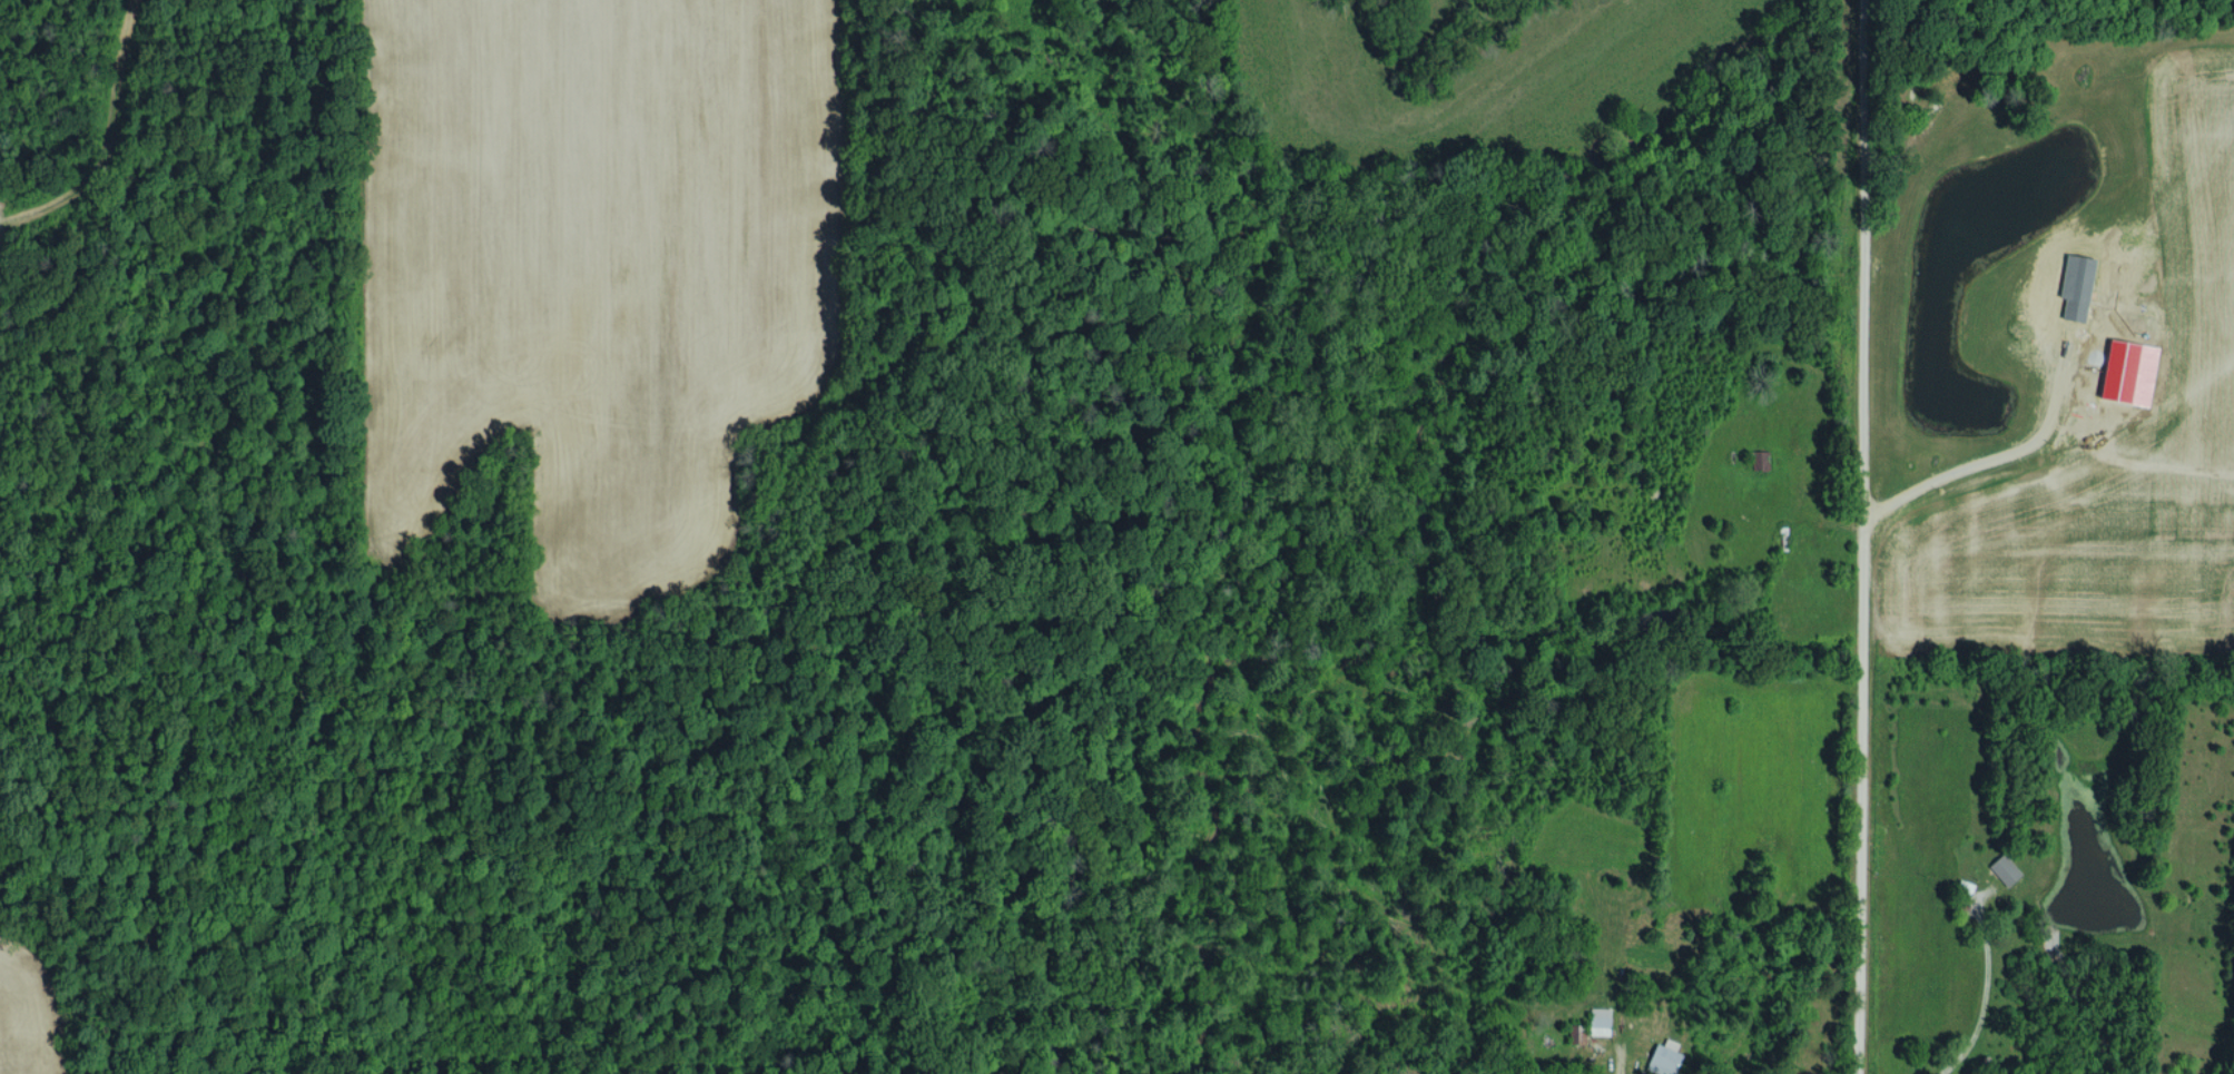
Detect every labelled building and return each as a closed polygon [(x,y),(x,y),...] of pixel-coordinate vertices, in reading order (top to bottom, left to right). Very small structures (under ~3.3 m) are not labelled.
[(2004,884),(2018,872),(2000,852),(1986,865),(2004,884)]
